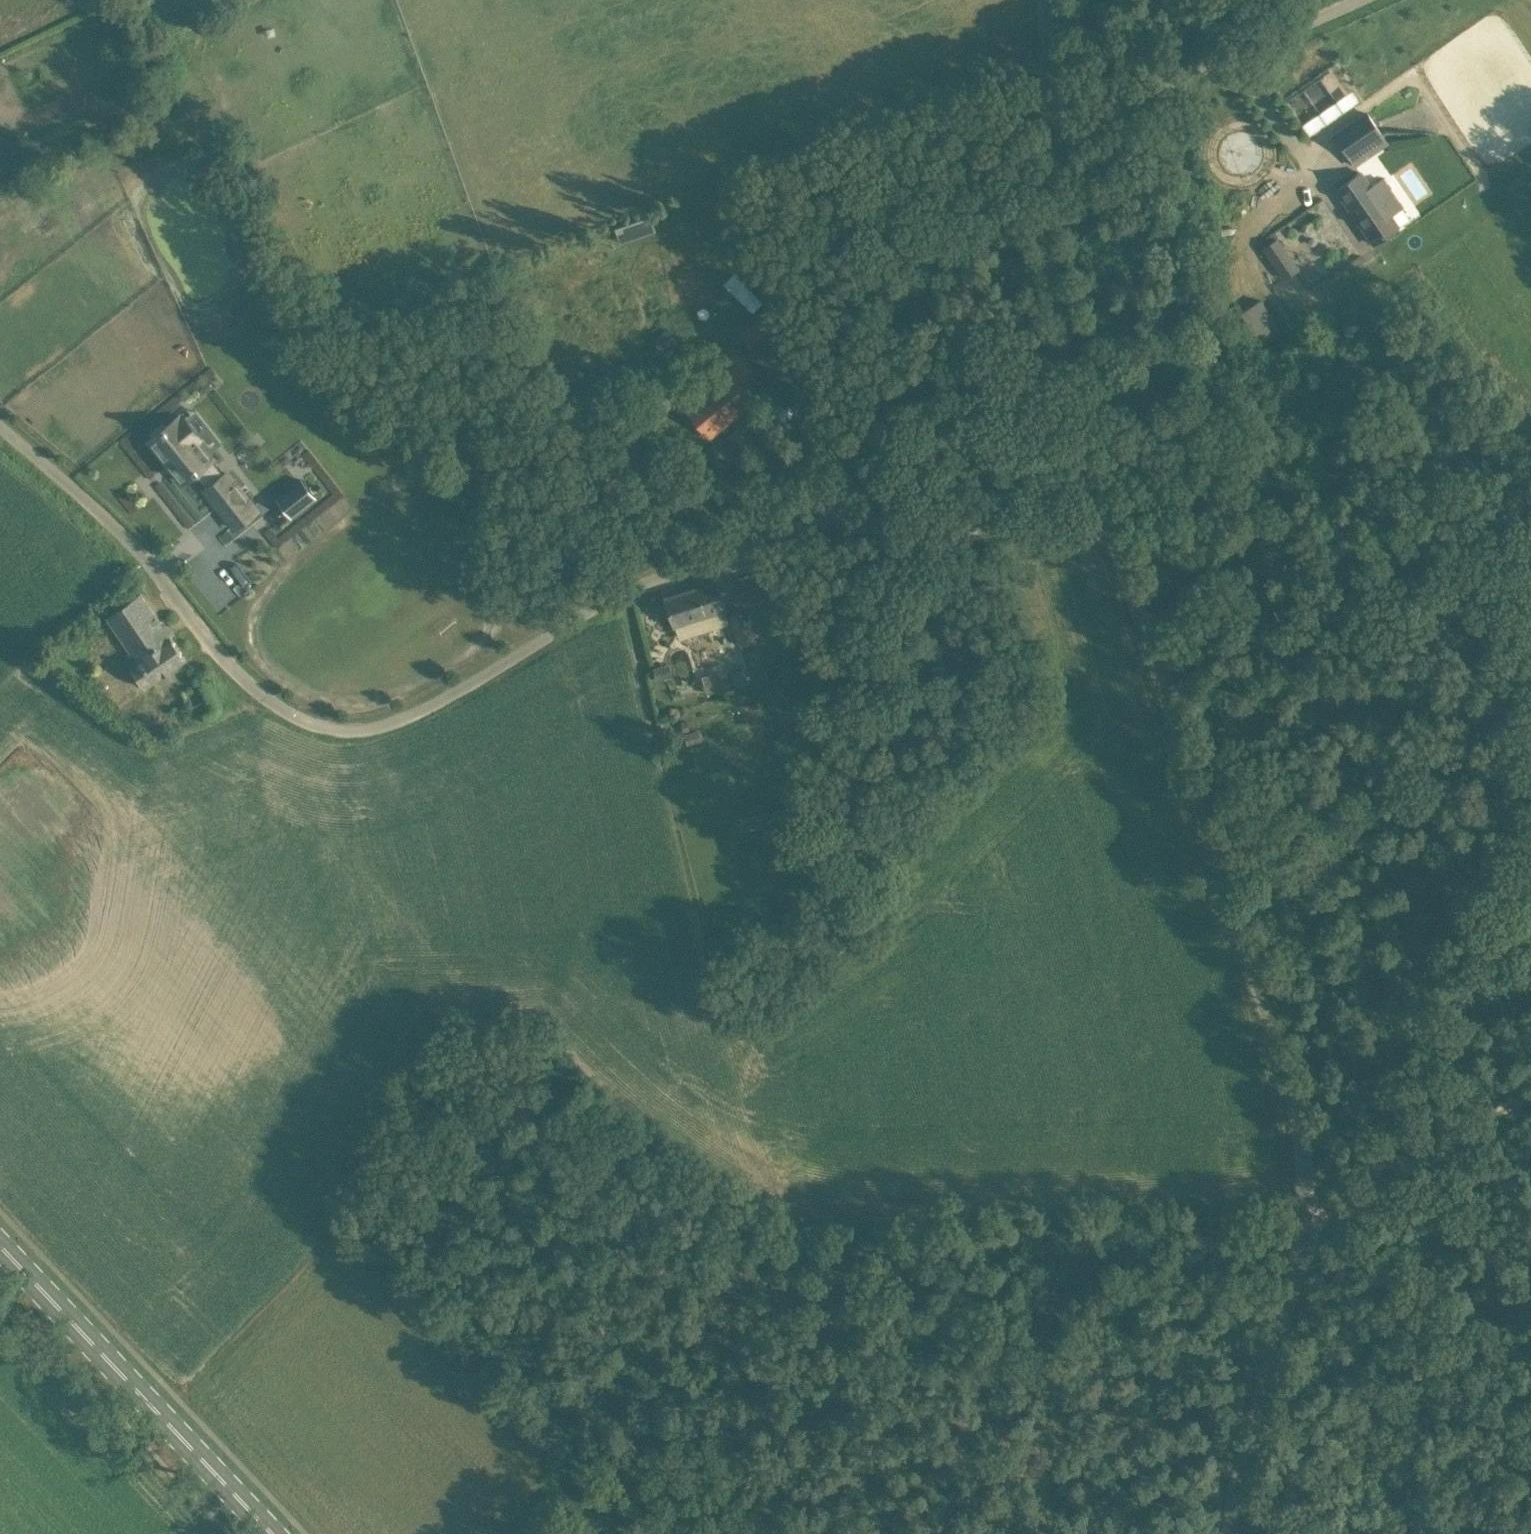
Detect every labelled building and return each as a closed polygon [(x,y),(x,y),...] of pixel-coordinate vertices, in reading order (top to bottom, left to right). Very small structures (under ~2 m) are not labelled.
[(1168,10),(1192,0),(1164,0),(1168,10)] [(1215,22),(1219,32),(1232,26),(1228,16),(1215,22)] [(1289,96),(1310,130),(1361,98),(1340,64),(1289,96)] [(1355,164),(1388,141),(1368,111),(1335,134),(1355,164)] [(1374,242),(1399,225),(1391,213),(1402,206),(1383,178),(1372,185),(1361,171),(1337,188),(1374,242)] [(1278,237),(1263,247),(1284,278),(1299,268),(1278,237)] [(1263,322),(1273,316),(1261,298),(1242,310),(1241,311),(1253,329),(1263,322)] [(741,334),(757,353),(793,323),(777,304),(741,334)] [(679,344),(672,327),(653,335),(661,352),(679,344)] [(713,388),(688,409),(709,435),(754,398),(741,383),(753,372),(737,353),(725,364),(706,379),(713,388)] [(176,412),(163,422),(161,419),(149,429),(152,432),(148,435),(181,477),(193,467),(206,483),(203,486),(233,523),(254,506),(225,468),(221,471),(209,455),(210,454),(176,412)] [(315,512),(316,512),(342,495),(311,448),(303,454),(311,467),(303,472),(318,496),(293,512),(300,522),(315,512)] [(299,475),(276,494),(289,511),(313,492),(299,475)] [(739,592),(752,587),(747,573),(734,578),(739,592)] [(666,596),(676,625),(726,608),(717,580),(666,596)] [(131,661),(148,685),(187,658),(171,635),(141,592),(108,614),(137,657),(131,661)] [(755,638),(752,627),(745,608),(730,613),(740,644),(755,638)] [(654,666),(657,679),(674,675),(671,662),(654,666)] [(748,679),(743,666),(732,670),(736,683),(748,679)] [(702,676),(708,691),(725,685),(719,670),(702,676)] [(690,730),(689,722),(688,719),(681,721),(683,731),(690,730)] [(702,740),(699,728),(685,731),(687,743),(702,740)]
